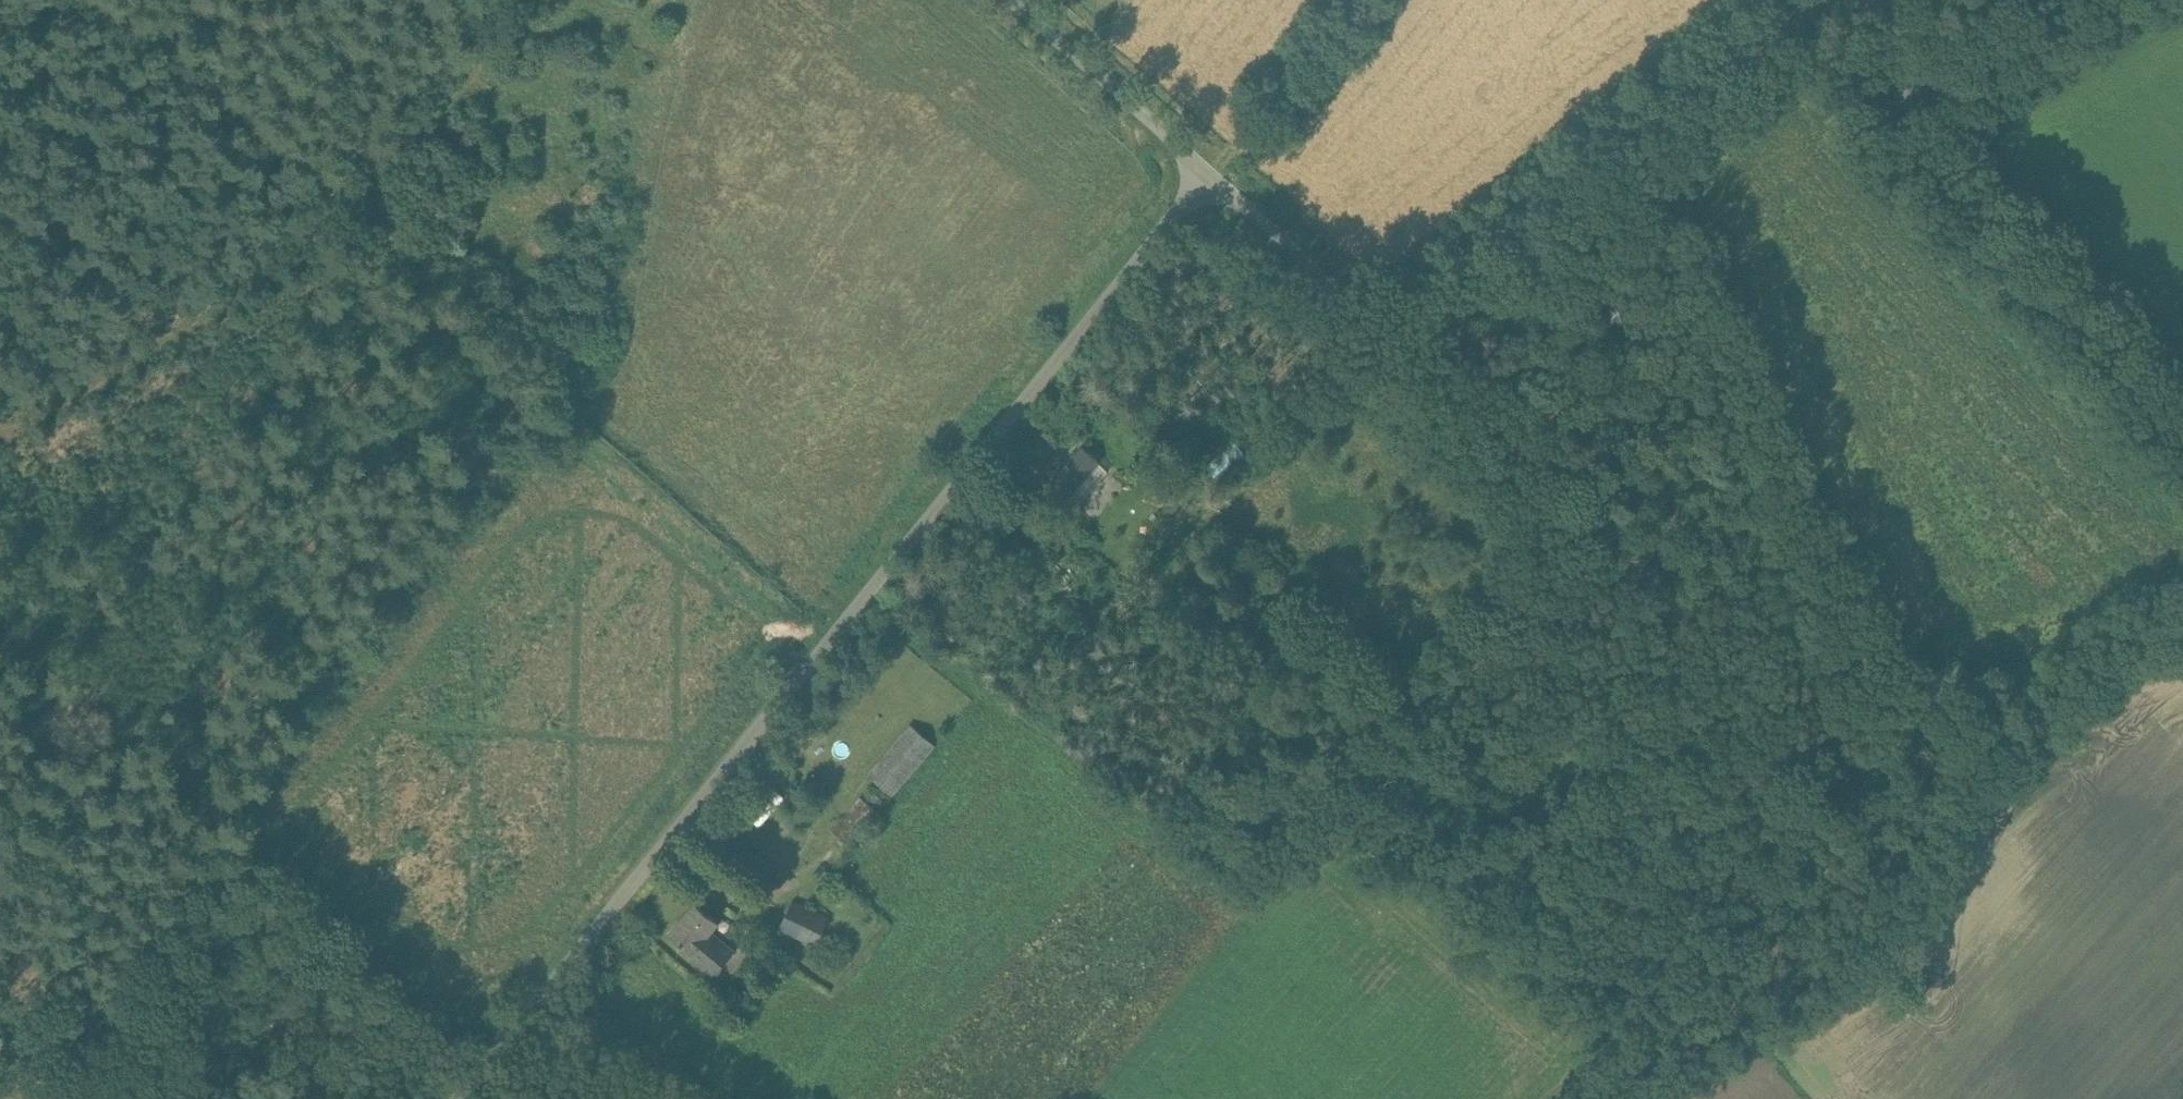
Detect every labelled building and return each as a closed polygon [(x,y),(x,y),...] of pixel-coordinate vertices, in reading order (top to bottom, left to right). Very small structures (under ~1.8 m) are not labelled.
[(1246,456),(1233,439),(1205,461),(1218,478),(1246,456)] [(1068,496),(1099,462),(1083,447),(1052,481),(1068,496)] [(935,745),(928,739),(912,725),(869,774),(892,794),(935,745)] [(759,824),(785,799),(775,788),(748,814),(759,824)] [(873,793),(866,801),(861,797),(833,830),(850,845),(885,802),(873,793)] [(829,917),(812,909),(793,900),(780,928),(816,945),(829,917)] [(718,921),(713,917),(696,903),(670,933),(692,952),(689,955),(714,975),(734,951),(710,931),(718,921)]
